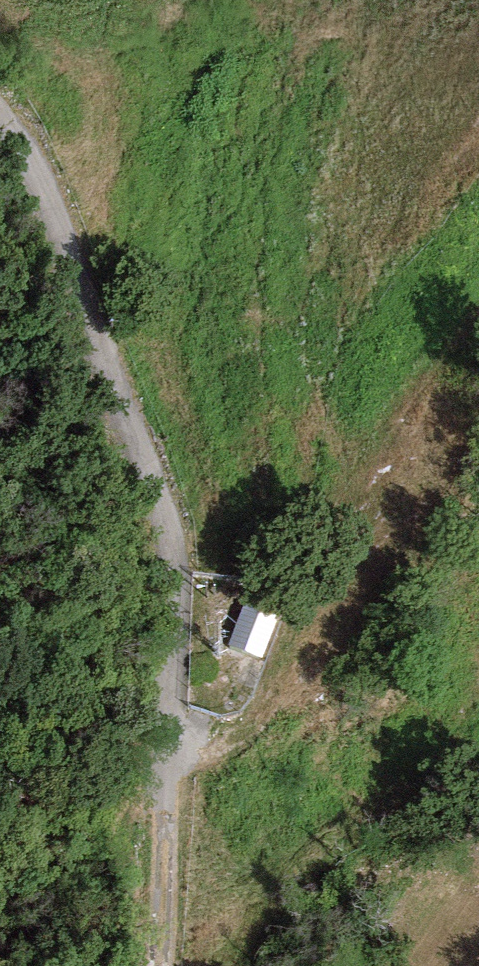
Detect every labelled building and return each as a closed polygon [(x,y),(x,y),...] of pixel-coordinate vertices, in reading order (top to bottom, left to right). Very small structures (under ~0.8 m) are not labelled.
[(276,618),(243,607),(230,646),(263,657),(276,618)]
